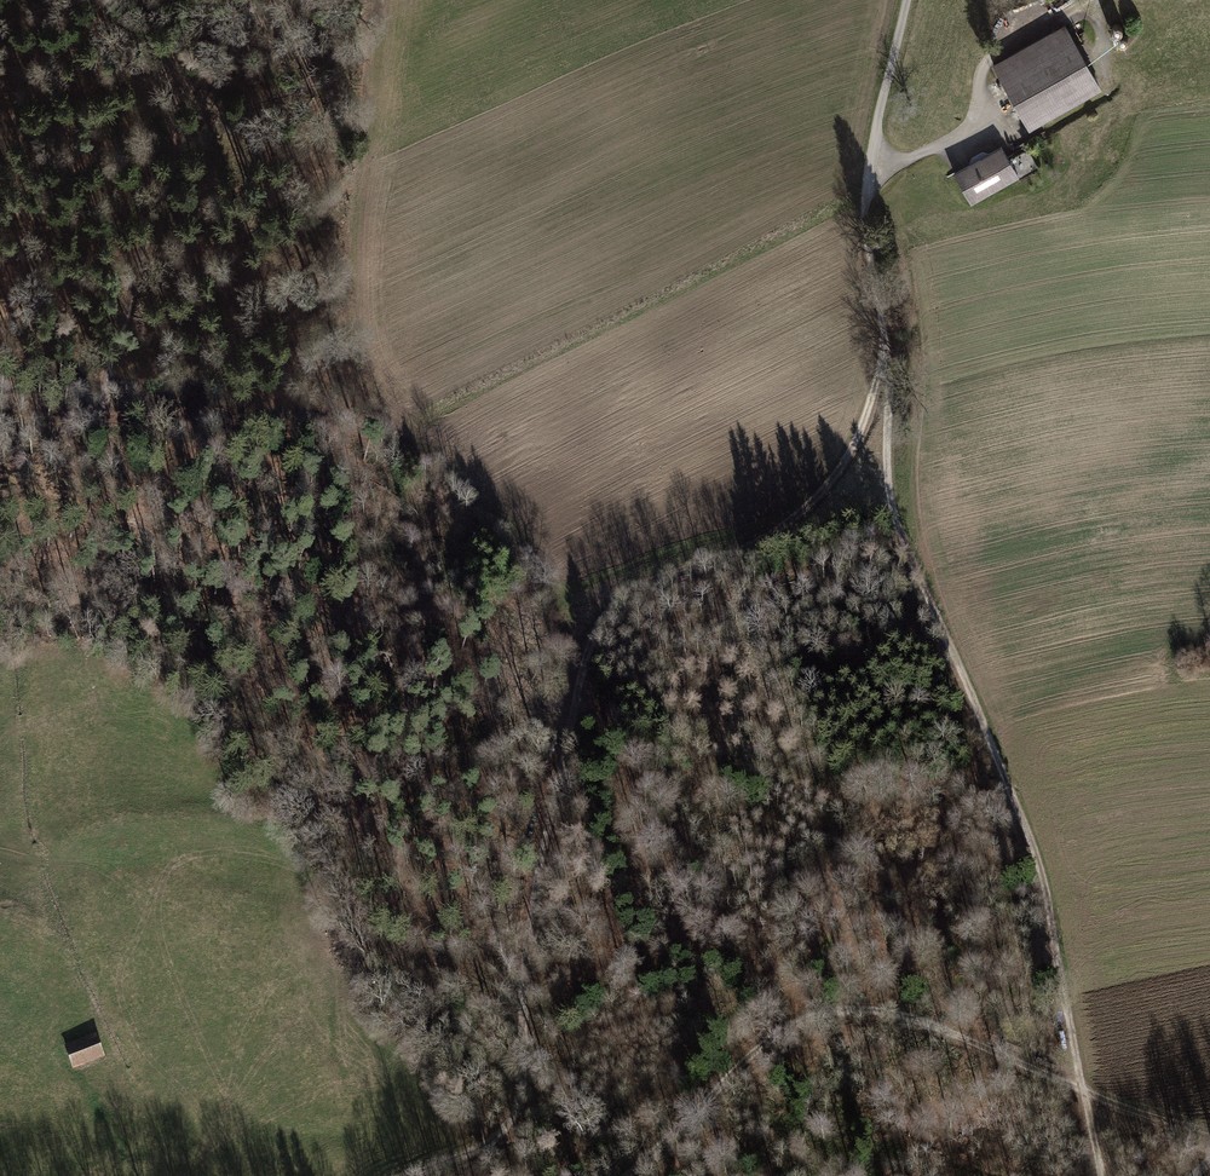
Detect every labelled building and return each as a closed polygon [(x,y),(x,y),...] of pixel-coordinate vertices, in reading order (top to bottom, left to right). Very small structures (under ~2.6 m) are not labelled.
[(998,63),(1034,129),(1105,91),(1069,24),(998,63)] [(956,171),(974,205),(1023,179),(1006,145),(956,171)] [(93,1033),(61,1047),(70,1069),(102,1056),(93,1033)]
